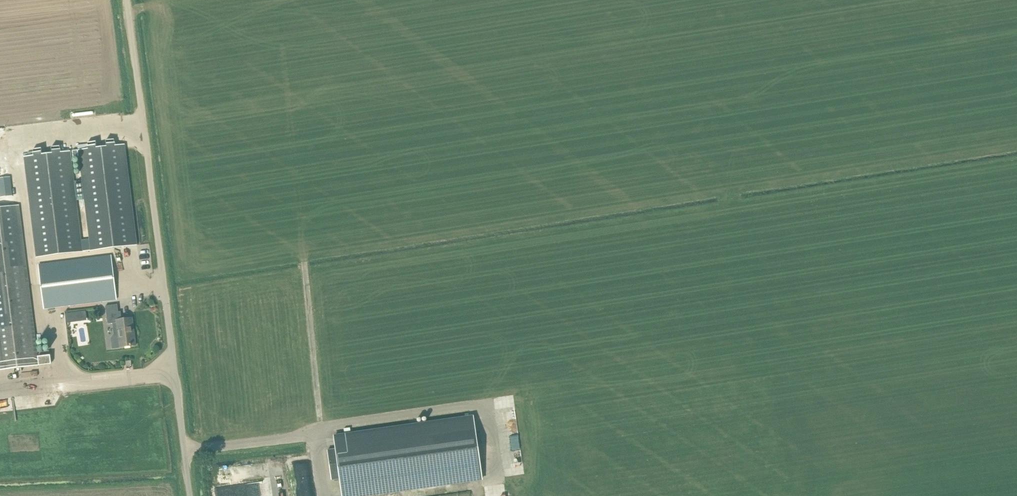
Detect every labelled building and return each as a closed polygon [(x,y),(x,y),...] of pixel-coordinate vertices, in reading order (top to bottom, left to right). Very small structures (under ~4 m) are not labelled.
[(34,156),(24,157),(37,257),(82,251),(91,250),(137,244),(125,148),(125,144),(115,146),(114,139),(106,140),(107,147),(97,148),(96,142),(88,143),(88,149),(79,150),(90,239),(81,240),(70,151),(61,152),(60,146),(51,147),(52,153),(42,155),(42,148),(33,149),(34,156)] [(39,365),(19,205),(10,206),(10,203),(0,204),(0,370),(39,365)] [(123,256),(38,266),(46,310),(129,300),(123,256)] [(118,336),(120,348),(136,346),(132,318),(120,320),(118,304),(106,306),(108,324),(112,324),(113,335),(116,336),(118,336)] [(49,350),(38,352),(38,357),(39,365),(51,363),(50,356),(49,350)] [(335,437),(337,455),(329,455),(331,473),(338,472),(340,495),(357,495),(482,478),(480,464),(486,463),(485,458),(479,459),(477,445),(483,444),(482,438),(477,439),(476,434),(482,434),(481,430),(475,431),(474,417),(335,437)]
